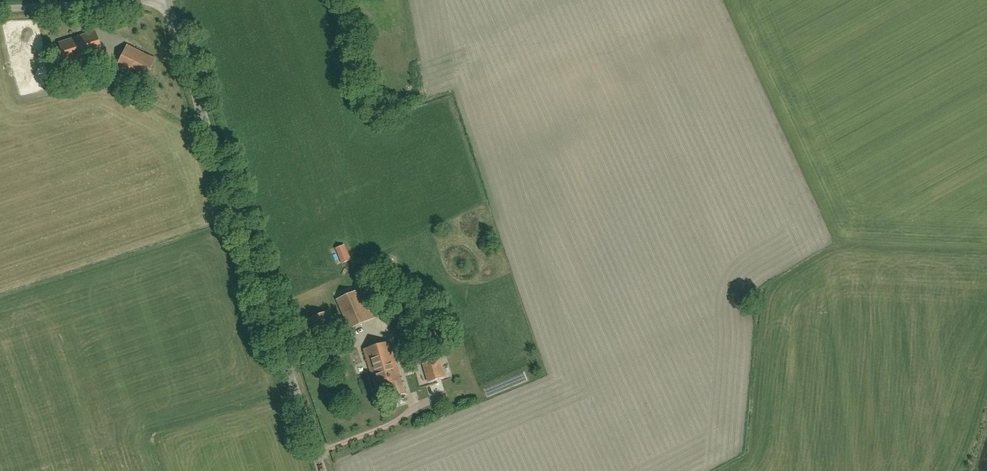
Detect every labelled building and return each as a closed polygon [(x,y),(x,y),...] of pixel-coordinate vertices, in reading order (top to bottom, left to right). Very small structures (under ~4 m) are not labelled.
[(103,53),(98,39),(95,31),(60,43),(67,65),(103,53)] [(156,60),(127,45),(115,69),(144,83),(156,60)] [(342,265),(351,261),(345,245),(344,245),(335,249),(342,265)] [(336,300),(349,330),(379,317),(369,296),(374,294),(370,285),(336,300)] [(310,320),(319,342),(339,334),(330,312),(310,320)] [(408,312),(396,313),(397,322),(408,321),(408,312)] [(393,366),(396,366),(389,342),(364,350),(373,379),(379,377),(379,375),(388,372),(386,367),(392,365),(393,366)] [(423,365),(428,382),(443,377),(438,361),(423,365)] [(405,394),(396,366),(393,366),(392,365),(386,367),(388,372),(379,375),(379,377),(373,379),(376,388),(390,384),(394,398),(405,394)]
